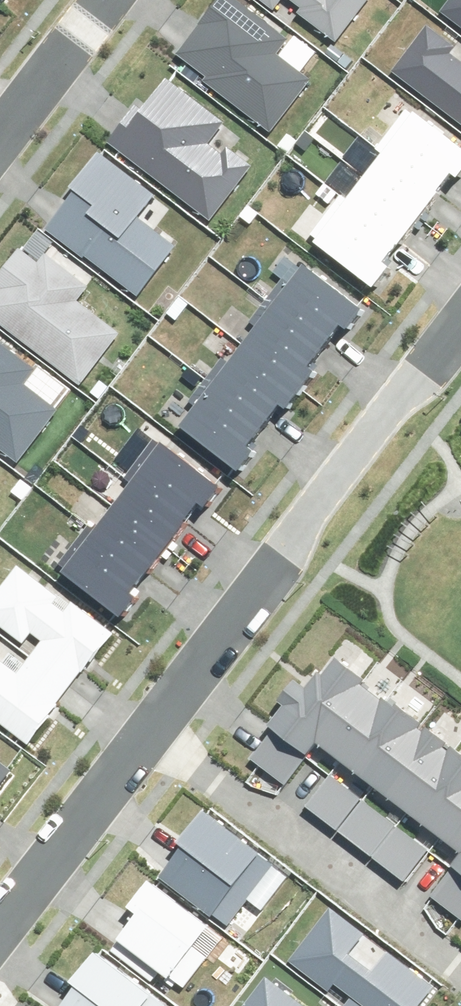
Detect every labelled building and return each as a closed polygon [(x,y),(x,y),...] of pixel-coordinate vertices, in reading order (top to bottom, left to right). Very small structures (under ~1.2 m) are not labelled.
[(236,0),(208,0),(172,46),(195,64),(189,72),(260,127),(306,69),(277,46),(284,37),(236,0)] [(325,37),(355,0),(277,0),(325,37)] [(460,17),(460,0),(438,0),(460,17)] [(383,55),(460,114),(460,43),(451,35),(454,31),(421,6),(383,55)] [(133,104),(109,135),(211,217),(252,166),(219,140),(212,149),(201,141),(224,117),(222,115),(169,73),(140,109),(133,104)] [(412,105),(383,143),(390,148),(443,189),(459,168),(460,170),(460,143),(412,105)] [(69,200),(49,225),(137,293),(178,240),(143,213),(159,192),(99,145),(91,156),(61,194),(69,200)] [(443,189),(390,148),(369,175),(422,216),(443,189)] [(422,216),(369,175),(352,197),(404,238),(422,216)] [(404,238),(345,192),(312,234),(379,285),(394,265),(387,260),(404,238)] [(83,383),(123,328),(86,302),(101,282),(46,242),(37,255),(18,241),(0,265),(0,323),(83,383)] [(365,304),(308,261),(278,301),(329,340),(344,319),(350,324),(365,304)] [(329,340),(278,301),(247,341),(304,384),(317,365),(312,362),(329,340)] [(24,455),(59,407),(25,383),(38,364),(0,337),(0,438),(24,455)] [(304,384),(247,341),(217,381),(268,420),(283,400),(288,404),(304,384)] [(268,420),(217,381),(187,421),(244,464),(258,446),(252,441),(268,420)] [(224,485),(159,434),(130,472),(136,477),(189,518),(205,497),(211,501),(224,485)] [(189,518),(136,477),(116,504),(168,545),(189,518)] [(168,545),(116,504),(98,526),(151,567),(168,545)] [(91,521),(84,531),(59,563),(125,614),(141,594),(134,589),(151,567),(98,526),(91,521)] [(0,587),(0,619),(25,637),(32,627),(43,636),(36,645),(77,675),(111,628),(71,599),(65,607),(55,600),(61,592),(19,561),(0,587)] [(19,669),(0,654),(0,716),(31,738),(77,675),(36,645),(19,669)] [(311,750),(319,739),(363,681),(367,676),(340,655),(329,670),(323,666),(310,683),(300,676),(283,699),(287,701),(272,721),(311,750)] [(319,739),(349,761),(392,703),(363,681),(319,739)] [(349,761),(378,783),(422,725),(392,703),(349,761)] [(378,783),(407,805),(451,747),(422,725),(378,783)] [(250,752),(285,779),(305,753),(271,726),(250,752)] [(437,827),(460,794),(460,755),(451,747),(407,805),(437,827)] [(12,760),(0,751),(0,776),(12,760)] [(309,801),(342,826),(363,799),(330,774),(309,801)] [(460,845),(460,794),(437,827),(460,845)] [(342,826),(375,851),(396,824),(363,799),(342,826)] [(165,873),(231,922),(278,860),(207,807),(184,838),(189,842),(165,873)] [(375,851),(408,876),(428,849),(396,824),(375,851)] [(434,894),(460,915),(460,870),(455,866),(434,894)] [(114,947),(154,976),(163,963),(188,982),(210,952),(197,943),(213,922),(152,878),(134,903),(143,909),(114,947)] [(289,955),(333,989),(340,980),(355,992),(347,1002),(352,1005),(419,1005),(438,981),(388,943),(374,962),(357,949),(371,931),(331,900),(289,955)] [(170,1002),(98,946),(75,975),(81,980),(61,1005),(167,1005),(170,1002)] [(237,1005),(305,1005),(263,973),(237,1005)]
